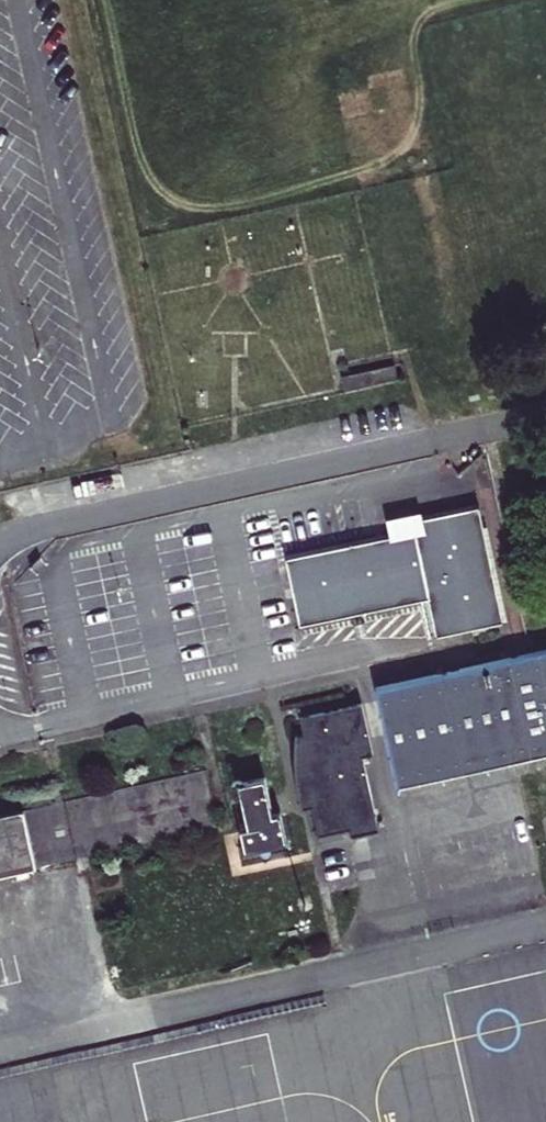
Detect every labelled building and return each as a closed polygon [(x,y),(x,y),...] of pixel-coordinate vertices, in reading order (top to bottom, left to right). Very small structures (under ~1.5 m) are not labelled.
[(395,365),(342,376),(345,391),(398,380),(395,365)] [(284,562),(299,628),(427,600),(435,637),(501,623),(476,508),(410,523),(413,533),(284,562)] [(377,688),(379,700),(387,734),(399,787),(545,754),(545,650),(377,688)] [(379,700),(362,704),(370,738),(387,734),(379,700)] [(370,738),(362,704),(300,717),(304,736),(296,737),(295,747),(298,746),(304,776),(296,778),(298,792),(301,808),(311,806),(318,836),(350,829),(352,836),(379,830),(363,756),(373,754),(370,738)] [(298,746),(295,747),(295,754),(295,762),(295,770),(296,778),(304,776),(298,746)] [(218,826),(206,771),(28,810),(42,866),(85,856),(218,826)] [(273,815),(265,778),(237,784),(247,827),(239,829),(244,852),(260,849),(262,856),(289,850),(280,812),(277,813),(278,814),(273,815)] [(0,816),(0,876),(16,872),(28,870),(36,868),(23,811),(0,816)] [(29,876),(28,870),(16,872),(17,879),(29,876)]
